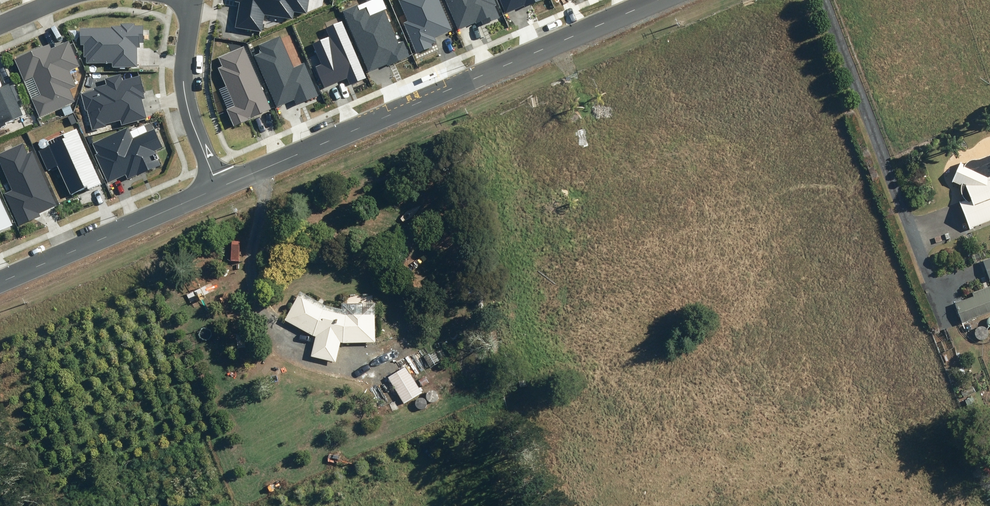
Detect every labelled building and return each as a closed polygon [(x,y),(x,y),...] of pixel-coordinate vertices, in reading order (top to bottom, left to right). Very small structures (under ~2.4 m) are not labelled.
[(309,0),(235,0),(235,2),(240,3),(236,27),(261,31),(264,15),(293,19),(294,11),(307,13),(309,0)] [(407,21),(403,23),(416,54),(432,47),(431,44),(436,42),(434,37),(452,30),(439,0),(398,0),(407,21)] [(458,29),(476,22),(476,24),(482,21),(483,25),(500,17),(495,6),(496,5),(494,0),(446,0),(458,29)] [(506,13),(525,5),(525,7),(542,0),(501,0),(506,13)] [(357,5),(343,11),(369,72),(387,64),(388,66),(410,57),(403,41),(399,43),(384,10),(370,16),(366,7),(359,10),(357,5)] [(321,64),(315,66),(324,88),(347,78),(350,85),(366,78),(342,21),(325,28),(329,37),(312,44),(321,64)] [(112,67),(137,67),(137,47),(139,47),(139,43),(143,42),(143,25),(135,26),(135,23),(120,23),(120,26),(111,26),(111,27),(80,28),(80,45),(84,45),(84,57),(86,57),(86,63),(112,63),(112,67)] [(294,67),(280,36),(259,45),(262,53),(254,56),(276,107),(294,99),(296,105),(318,96),(304,63),(294,67)] [(49,44),(15,60),(24,82),(33,78),(40,95),(32,98),(40,117),(75,101),(69,89),(76,86),(70,71),(80,67),(69,41),(51,48),(49,44)] [(270,109),(243,47),(218,57),(222,66),(218,68),(234,106),(227,110),(234,125),(270,109)] [(121,125),(147,118),(141,99),(144,98),(143,92),(145,92),(140,75),(122,80),(121,74),(105,78),(106,84),(94,88),(95,90),(81,94),(86,111),(87,111),(93,131),(107,127),(106,124),(120,121),(121,125)] [(6,125),(5,123),(23,115),(17,102),(20,100),(13,84),(10,86),(8,83),(0,87),(0,128),(6,125)] [(162,147),(154,129),(132,139),(127,128),(93,143),(98,153),(95,155),(108,183),(126,175),(128,180),(160,165),(154,150),(162,147)] [(102,185),(76,129),(63,135),(65,138),(39,150),(48,170),(58,166),(71,195),(87,187),(88,191),(102,185)] [(23,143),(0,154),(0,163),(12,190),(4,194),(19,227),(41,217),(39,214),(44,211),(45,211),(57,206),(32,152),(27,154),(23,143)] [(989,156),(975,161),(972,161),(970,161),(967,162),(965,164),(963,166),(959,164),(950,182),(959,186),(959,189),(959,192),(960,195),(961,198),(963,201),(958,202),(968,230),(989,221),(989,156)] [(12,225),(0,198),(0,231),(12,225)] [(962,238),(973,263),(980,260),(969,235),(962,238)] [(981,262),(988,282),(989,282),(989,258),(981,262)] [(972,298),(953,305),(960,325),(989,313),(989,290),(989,287),(970,294),(972,298)] [(303,291),(287,320),(318,337),(313,356),(338,363),(343,342),(346,343),(378,342),(378,302),(345,303),(345,309),(326,304),(303,291)] [(421,356),(429,367),(439,361),(431,349),(421,356)] [(385,376),(402,403),(420,391),(404,365),(385,376)] [(414,379),(420,387),(428,381),(423,373),(414,379)] [(971,385),(959,391),(962,398),(974,391),(971,385)] [(971,396),(963,400),(968,411),(976,407),(971,396)]
